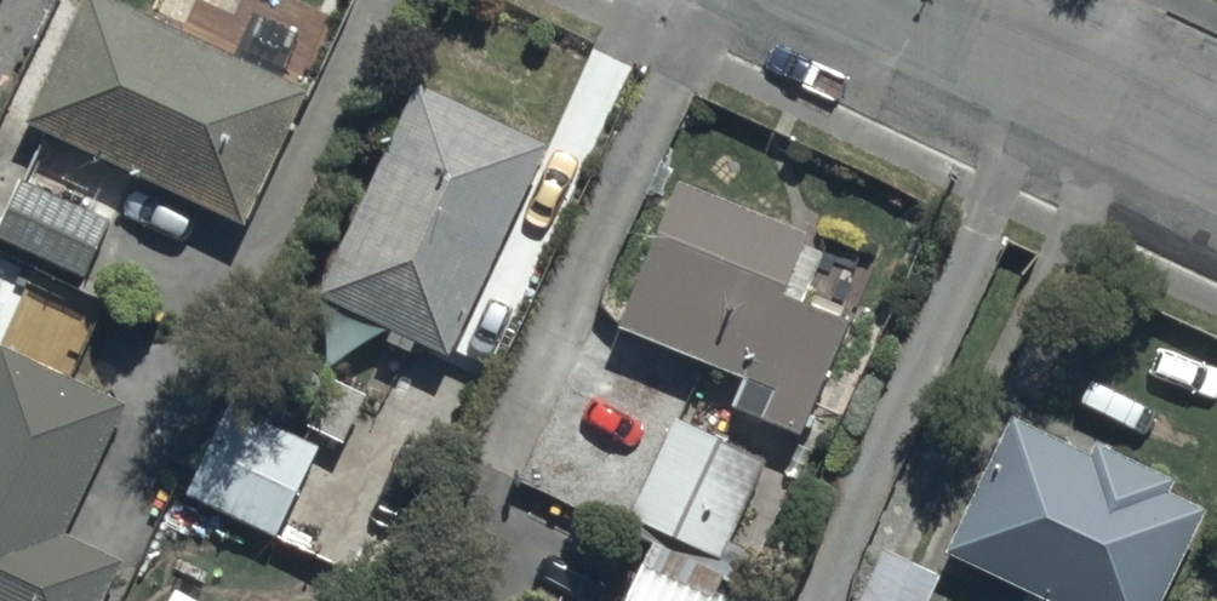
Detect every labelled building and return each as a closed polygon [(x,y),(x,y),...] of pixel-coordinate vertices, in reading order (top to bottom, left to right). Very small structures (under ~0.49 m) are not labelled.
[(233,66),(92,0),(74,0),(14,127),(246,236),(309,102),(283,90),(304,45),(254,22),(233,66)] [(546,152),(412,90),(312,304),(445,366),(546,152)] [(17,189),(0,230),(0,248),(87,285),(111,230),(17,189)] [(803,244),(673,192),(601,373),(667,400),(682,363),(774,399),(762,429),(802,445),(850,325),(803,307),(822,259),(800,250),(803,244)] [(0,359),(0,600),(105,600),(119,569),(64,546),(122,412),(0,359)] [(275,549),(318,454),(222,410),(179,505),(275,549)] [(765,468),(672,428),(628,529),(721,570),(765,468)] [(944,560),(1028,600),(1164,600),(1203,520),(1166,502),(1172,490),(1091,451),(1084,465),(1008,428),(944,560)] [(632,600),(717,600),(713,599),(721,583),(652,546),(637,574),(644,578),(632,600)] [(875,552),(852,600),(925,600),(935,579),(875,552)]
